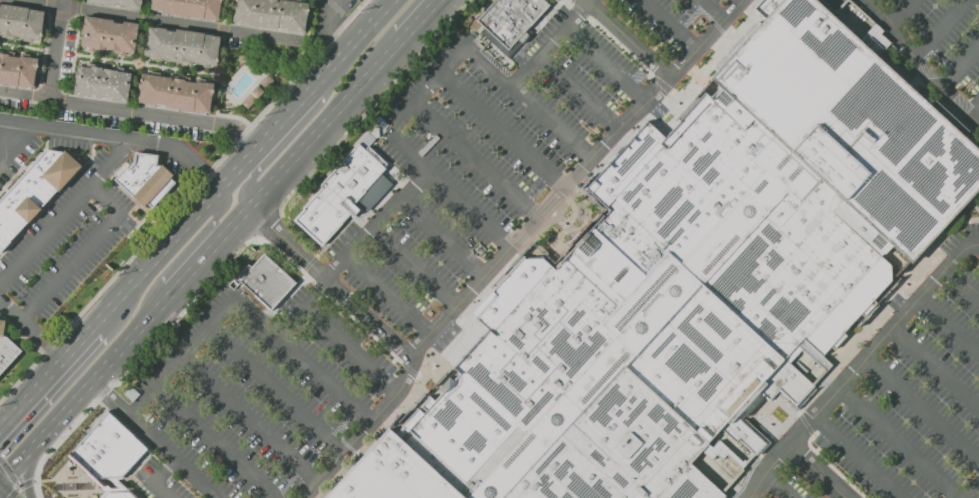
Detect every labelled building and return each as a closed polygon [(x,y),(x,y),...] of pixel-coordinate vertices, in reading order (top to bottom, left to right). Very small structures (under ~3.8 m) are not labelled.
[(87,2),(87,0),(142,0),(141,11),(131,9),(132,8),(127,7),(120,6),(121,5),(116,4),(116,6),(96,4),(88,3),(88,2),(87,2)] [(150,11),(152,0),(223,0),(222,6),(224,7),(223,14),(221,14),(220,19),(222,19),(222,21),(213,20),(213,21),(208,20),(208,21),(196,19),(195,20),(162,14),(162,13),(150,11)] [(295,0),(235,0),(232,23),(304,33),(308,2),(295,0)] [(833,14),(846,0),(850,0),(875,23),(876,23),(884,31),(881,34),(891,42),(878,57),(931,106),(936,100),(969,131),(964,136),(978,150),(978,190),(911,263),(892,246),(885,254),(884,253),(881,256),(891,265),(892,264),(893,281),(886,288),(885,287),(880,293),(881,294),(875,300),(877,303),(864,317),(862,315),(856,321),(856,320),(850,326),(851,327),(845,333),(848,335),(834,349),(831,346),(823,355),(833,365),(814,385),(815,386),(796,406),(779,390),(769,401),(760,392),(738,416),(767,443),(756,455),(756,454),(743,469),(744,470),(723,493),(727,496),(725,497),(325,497),(389,428),(396,434),(402,427),(401,426),(419,407),(427,398),(430,394),(435,399),(441,392),(438,389),(450,376),(454,379),(459,373),(454,368),(488,330),(475,318),(476,317),(472,314),(472,315),(471,314),(491,291),(492,291),(524,256),(526,258),(544,257),(555,268),(558,265),(554,261),(559,256),(559,255),(564,249),(568,252),(575,245),(587,231),(604,213),(605,215),(609,210),(608,209),(607,210),(587,191),(587,190),(586,191),(583,189),(586,186),(587,186),(593,180),(592,179),(595,176),(596,177),(600,172),(599,171),(603,168),(603,169),(608,164),(607,163),(610,159),(611,160),(630,139),(629,139),(632,136),(633,136),(637,132),(636,131),(639,128),(640,129),(646,122),(645,122),(648,118),(652,121),(651,122),(657,128),(657,127),(661,130),(660,131),(665,136),(679,122),(678,121),(705,91),(710,96),(720,86),(711,78),(712,76),(711,76),(716,70),(714,69),(759,21),(761,23),(765,18),(754,8),(761,0),(818,0),(833,14)] [(477,20),(495,0),(546,0),(550,4),(529,27),(534,32),(530,36),(531,36),(524,44),(523,43),(509,58),(491,41),(484,48),(479,43),(480,43),(481,44),(487,37),(481,32),(485,27),(477,20)] [(9,38),(0,36),(0,6),(1,6),(1,4),(29,7),(29,9),(45,11),(43,24),(46,24),(45,33),(42,33),(41,40),(33,39),(33,42),(23,41),(23,38),(18,37),(17,40),(9,39),(9,38)] [(126,55),(118,54),(119,52),(115,52),(115,50),(109,49),(109,52),(96,50),(96,51),(89,50),(89,47),(82,46),(82,45),(81,44),(85,16),(114,20),(114,22),(123,24),(124,21),(139,23),(135,53),(127,52),(126,55)] [(150,26),(148,26),(148,25),(157,26),(157,25),(197,30),(197,29),(214,32),(214,34),(223,35),(220,49),(219,55),(220,55),(219,66),(208,65),(208,67),(200,66),(200,63),(192,62),(191,64),(153,58),(153,56),(146,55),(150,26)] [(9,85),(0,84),(0,52),(7,53),(7,50),(16,52),(15,56),(20,57),(21,53),(31,54),(31,57),(39,58),(38,67),(40,67),(39,75),(38,75),(35,89),(18,86),(18,87),(9,85)] [(128,103),(118,101),(118,100),(114,100),(107,99),(108,97),(103,97),(103,99),(84,96),(84,97),(76,95),(74,94),(75,88),(72,87),(74,74),(77,74),(78,65),(86,66),(87,62),(95,63),(95,64),(107,66),(106,68),(116,70),(116,66),(125,67),(124,72),(132,73),(128,103)] [(211,113),(194,110),(194,111),(166,107),(166,105),(156,103),(156,105),(154,105),(154,107),(145,105),(136,104),(138,90),(141,71),(150,73),(150,70),(174,73),(174,75),(177,76),(177,73),(210,78),(209,83),(216,84),(214,99),(212,99),(211,104),(213,104),(211,113)] [(322,246),(293,220),(304,209),(302,208),(321,187),(319,185),(358,142),(387,168),(383,173),(394,184),(369,212),(358,201),(356,203),(362,209),(355,218),(351,214),(322,246)] [(58,190),(0,252),(0,200),(47,149),(64,152),(65,150),(83,166),(59,191),(58,190)] [(153,208),(148,203),(145,206),(134,196),(133,197),(114,180),(127,166),(129,168),(134,162),(135,151),(159,155),(157,165),(161,166),(162,164),(174,175),(171,178),(176,182),(153,208)] [(271,311),(255,296),(255,295),(241,282),(234,290),(229,285),(249,264),(252,267),(265,253),(297,283),(271,311)] [(22,350),(0,375),(0,319),(6,320),(4,334),(22,350)] [(110,410),(148,446),(121,472),(100,473),(97,475),(70,453),(90,433),(110,410)]
